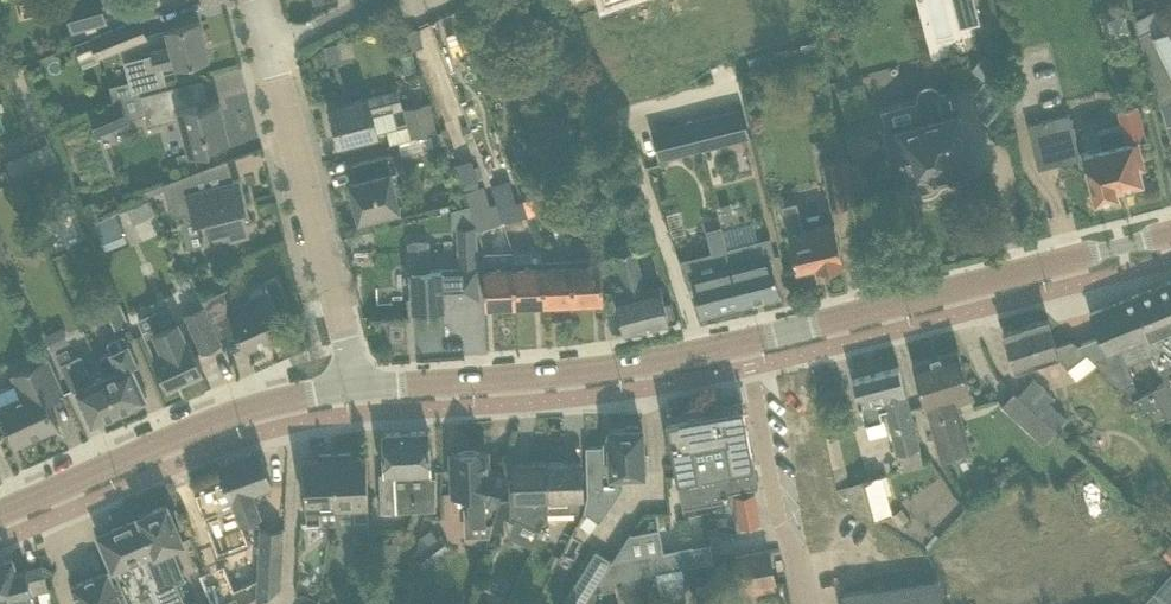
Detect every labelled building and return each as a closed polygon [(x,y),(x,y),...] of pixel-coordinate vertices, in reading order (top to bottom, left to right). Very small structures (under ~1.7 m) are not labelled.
[(65,1),(73,28),(105,20),(100,0),(69,0),(65,1)] [(504,5),(487,11),(498,41),(515,35),(504,5)] [(140,19),(90,39),(97,57),(147,37),(140,19)] [(199,20),(176,26),(166,28),(171,46),(150,51),(151,54),(143,56),(144,59),(128,64),(135,91),(139,90),(166,82),(162,68),(185,62),(208,57),(199,20)] [(1152,33),(1149,28),(1138,34),(1166,123),(1170,122),(1170,23),(1152,33)] [(323,47),(325,65),(340,63),(337,45),(323,47)] [(987,102),(980,111),(991,120),(1012,95),(990,75),(975,92),(987,102)] [(189,153),(202,150),(225,144),(224,140),(230,138),(220,100),(199,105),(198,101),(183,105),(178,84),(140,94),(148,125),(180,116),(189,153)] [(953,92),(941,95),(941,92),(940,90),(938,88),(936,86),(934,85),(931,84),(928,84),(927,84),(924,85),(922,86),(920,88),(918,90),(917,92),(917,94),(916,96),(922,120),(886,129),(892,152),(900,150),(904,166),(908,165),(912,181),(935,175),(934,174),(961,167),(960,164),(971,161),(953,92)] [(398,126),(393,108),(401,105),(397,90),(368,97),(330,106),(339,142),(377,132),(377,131),(398,126)] [(120,97),(88,110),(98,134),(130,122),(120,97)] [(1103,147),(1084,152),(1095,195),(1099,194),(1103,197),(1111,195),(1113,191),(1144,183),(1138,160),(1143,159),(1138,138),(1145,136),(1136,101),(1119,106),(1124,126),(1099,132),(1103,147)] [(435,130),(429,103),(408,108),(414,135),(435,130)] [(743,107),(719,113),(727,141),(750,135),(743,107)] [(1079,154),(1073,131),(1069,114),(1028,125),(1038,165),(1079,154)] [(694,120),(671,126),(678,153),(701,147),(694,120)] [(430,134),(400,141),(403,154),(433,146),(430,134)] [(392,153),(375,157),(352,163),(356,179),(350,181),(359,218),(399,208),(390,172),(396,171),(392,153)] [(848,207),(841,160),(822,163),(831,209),(848,207)] [(240,178),(217,183),(209,185),(204,167),(164,182),(172,213),(179,215),(187,213),(188,216),(195,217),(197,217),(203,240),(226,234),(228,239),(249,234),(242,207),(247,206),(240,178)] [(498,201),(497,201),(500,208),(504,222),(528,214),(523,198),(512,201),(506,179),(492,183),(498,201)] [(575,200),(570,186),(569,184),(547,191),(552,207),(575,200)] [(500,208),(497,201),(490,203),(484,186),(478,186),(465,191),(478,230),(504,222),(500,208)] [(552,207),(547,191),(523,198),(528,214),(552,207)] [(92,201),(83,205),(91,222),(99,218),(92,201)] [(782,205),(792,246),(797,269),(816,265),(817,269),(843,263),(834,223),(803,230),(796,202),(782,205)] [(128,240),(119,220),(97,229),(105,249),(128,240)] [(474,226),(458,227),(461,268),(477,268),(474,226)] [(711,251),(680,259),(685,279),(691,277),(695,291),(701,314),(780,294),(774,271),(771,257),(775,256),(770,236),(727,247),(711,251)] [(428,242),(410,243),(413,307),(444,306),(443,299),(478,297),(477,268),(461,268),(429,270),(428,242)] [(644,288),(634,249),(610,254),(617,282),(620,281),(621,286),(624,285),(626,293),(615,296),(625,333),(669,322),(669,321),(676,319),(671,300),(664,302),(660,284),(644,288)] [(603,300),(602,276),(596,258),(572,259),(573,301),(603,300)] [(573,301),(572,259),(543,260),(544,302),(573,301)] [(544,302),(543,260),(514,261),(515,303),(544,302)] [(515,303),(514,261),(484,262),(486,305),(515,303)] [(1090,313),(1099,336),(1077,344),(1086,353),(1094,361),(1157,420),(1170,413),(1170,280),(1090,313)] [(287,331),(270,295),(250,305),(247,299),(236,304),(226,308),(219,291),(202,299),(204,305),(217,333),(218,336),(236,328),(246,350),(287,331)] [(119,301),(114,303),(105,307),(115,329),(129,323),(119,301)] [(218,336),(204,305),(184,314),(202,351),(221,342),(218,336)] [(1057,345),(1055,340),(1048,317),(1003,332),(1014,369),(1058,354),(1067,367),(1086,353),(1077,344),(1072,340),(1057,345)] [(203,370),(193,348),(188,337),(179,318),(160,327),(158,322),(142,330),(145,337),(158,364),(168,385),(185,377),(187,380),(199,374),(198,372),(203,370)] [(60,328),(44,335),(52,351),(67,343),(60,328)] [(136,362),(123,333),(107,340),(111,351),(96,358),(104,375),(119,408),(146,395),(132,364),(136,362)] [(119,408),(104,375),(91,380),(80,355),(71,359),(66,349),(56,353),(73,390),(77,389),(92,420),(119,408)] [(971,392),(965,371),(958,349),(935,355),(912,362),(919,385),(941,457),(970,448),(960,414),(955,397),(971,392)] [(16,384),(0,392),(0,394),(4,404),(0,406),(0,411),(15,445),(58,425),(48,401),(62,395),(46,358),(11,373),(16,384)] [(920,448),(905,389),(899,367),(853,379),(859,404),(860,404),(865,424),(882,419),(880,410),(887,408),(889,417),(898,452),(920,448)] [(1067,418),(1049,401),(1054,396),(1034,378),(1017,394),(1055,430),(1067,418)] [(1055,430),(1017,394),(1014,391),(1002,404),(1044,442),(1055,430)] [(758,485),(743,403),(672,417),(665,418),(677,480),(678,479),(683,507),(732,498),(731,491),(735,490),(758,485)] [(623,473),(648,471),(647,450),(643,450),(642,427),(639,427),(639,425),(626,425),(626,428),(609,428),(609,440),(603,440),(603,445),(586,446),(587,469),(588,493),(584,510),(599,521),(620,490),(620,486),(623,485),(623,473)] [(431,477),(430,454),(429,430),(410,431),(414,509),(435,508),(433,477),(431,477)] [(414,509),(410,431),(382,432),(384,473),(379,473),(381,511),(414,509)] [(272,486),(267,471),(258,449),(219,463),(226,482),(241,523),(261,516),(253,493),(272,486)] [(493,521),(499,493),(505,473),(487,468),(486,450),(452,452),(452,473),(452,493),(468,492),(469,514),(470,522),(493,521)] [(369,521),(367,481),(366,457),(350,458),(350,453),(335,454),(337,504),(353,504),(354,521),(369,521)] [(337,504),(335,454),(319,455),(320,459),(304,460),(306,523),(320,523),(319,505),(337,504)] [(582,494),(582,485),(581,461),(548,462),(549,495),(547,495),(547,512),(579,511),(581,494),(582,494)] [(549,495),(548,462),(514,463),(515,476),(505,473),(499,493),(493,521),(491,529),(505,529),(505,516),(523,515),(542,524),(547,512),(547,495),(549,495)] [(892,514),(885,487),(881,475),(836,487),(839,498),(873,519),(892,514)] [(226,482),(194,494),(217,556),(249,544),(241,523),(226,482)] [(760,522),(754,491),(736,495),(742,526),(760,522)] [(176,525),(166,503),(139,515),(140,516),(129,521),(144,555),(145,555),(158,587),(157,587),(164,603),(175,603),(183,600),(175,582),(184,578),(170,546),(183,541),(176,525)] [(144,555),(129,521),(99,534),(113,568),(115,568),(144,555)] [(257,578),(256,600),(281,585),(284,528),(260,527),(257,578)] [(442,538),(417,554),(425,566),(449,548),(442,538)] [(400,542),(375,541),(374,557),(399,559),(400,542)] [(769,549),(765,550),(735,556),(740,589),(775,582),(769,549)] [(612,559),(596,550),(566,598),(576,603),(584,603),(598,581),(612,559)] [(649,551),(625,557),(612,559),(598,581),(623,576),(643,572),(653,570),(649,551)] [(33,591),(26,568),(17,571),(13,557),(0,560),(0,603),(12,603),(10,598),(33,591)] [(199,573),(212,603),(249,603),(256,600),(257,578),(234,588),(224,562),(199,573)] [(119,579),(114,581),(109,570),(72,585),(81,603),(130,603),(119,579)] [(645,583),(644,583),(643,572),(623,576),(626,603),(647,603),(645,583)] [(867,589),(843,593),(845,603),(942,603),(938,579),(867,589)]
